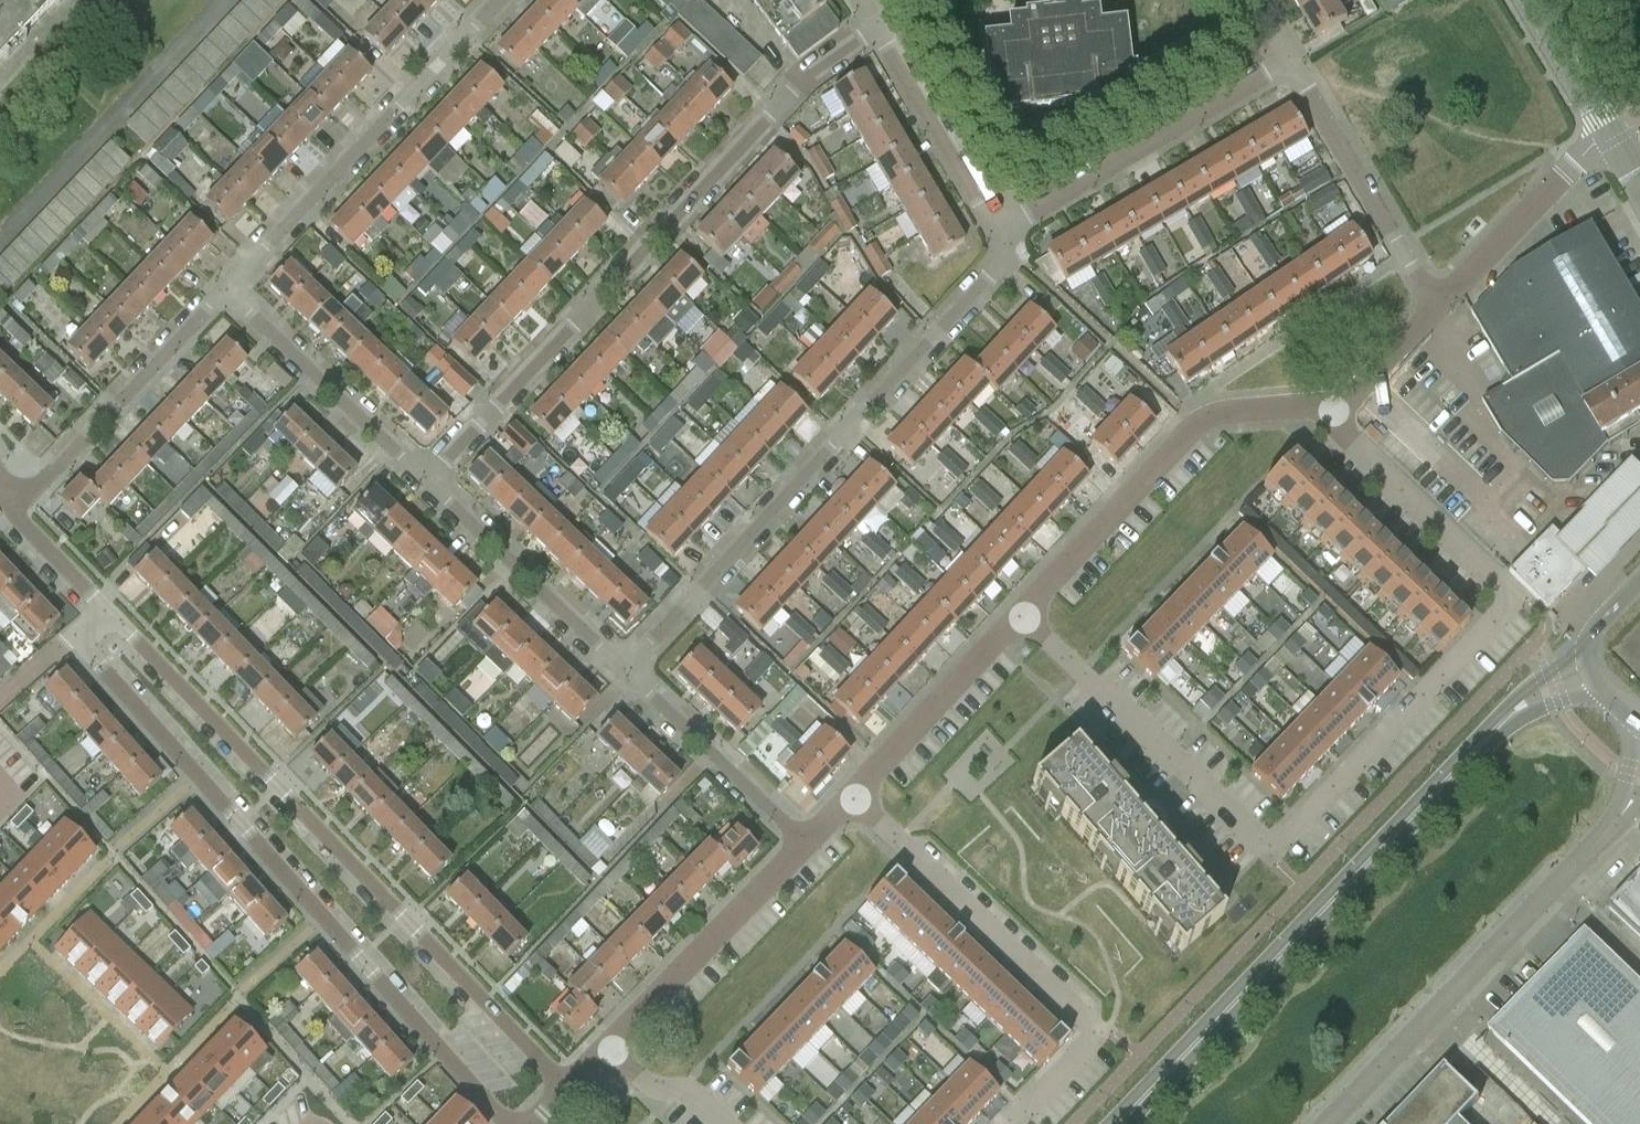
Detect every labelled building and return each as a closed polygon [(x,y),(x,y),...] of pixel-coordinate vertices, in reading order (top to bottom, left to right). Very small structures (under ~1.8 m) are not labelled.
[(39,19),(19,0),(0,0),(0,60),(39,19)] [(39,19),(58,0),(19,0),(39,19)] [(240,5),(261,25),(273,12),(260,0),(245,0),(240,5)] [(273,12),(284,0),(260,0),(273,12)] [(291,4),(314,25),(315,23),(335,42),(341,36),(321,17),(322,16),(305,0),(295,0),(291,4)] [(325,12),(333,3),(330,0),(312,0),(325,12)] [(413,0),(399,0),(386,13),(408,34),(427,14),(413,0)] [(427,14),(440,0),(413,0),(427,14)] [(536,9),(557,30),(575,11),(576,10),(566,0),(544,0),(536,9)] [(576,10),(575,11),(585,19),(603,1),(601,0),(566,0),(576,10)] [(667,9),(668,7),(677,15),(689,3),(686,0),(657,0),(667,9)] [(689,3),(677,15),(677,16),(747,81),(757,71),(764,77),(773,68),(698,0),(692,0),(689,3)] [(797,61),(837,31),(838,25),(819,0),(752,0),(797,61)] [(1305,13),(1327,0),(1297,0),(1305,13)] [(1305,13),(1319,38),(1351,19),(1340,0),(1327,0),(1305,13)] [(1360,4),(1368,18),(1378,13),(1370,0),(1366,0),(1360,4)] [(1381,0),(1389,13),(1410,1),(1409,0),(1382,0),(1381,0)] [(240,5),(229,17),(250,37),(261,25),(240,5)] [(989,83),(987,83),(990,105),(999,112),(1030,109),(1031,109),(1099,102),(1099,101),(1130,98),(1137,89),(1135,67),(1133,67),(1133,69),(1129,69),(1124,23),(1098,26),(1096,11),(1078,13),(1078,8),(1028,14),(1029,18),(1012,21),(1013,35),(989,38),(994,84),(989,84),(989,83)] [(557,30),(536,9),(517,29),(539,49),(557,30)] [(408,34),(386,13),(365,36),(387,56),(408,34)] [(229,17),(218,29),(238,49),(250,37),(229,17)] [(647,40),(638,31),(637,32),(625,21),(607,40),(628,60),(647,40)] [(273,22),(257,39),(267,48),(283,30),(273,22)] [(646,23),(638,31),(647,40),(655,32),(646,23)] [(678,24),(653,49),(667,62),(683,45),(691,36),(678,24)] [(218,29),(206,41),(227,61),(238,49),(218,29)] [(539,49),(517,29),(498,49),(519,70),(539,49)] [(206,41),(195,53),(216,73),(227,61),(206,41)] [(248,49),(233,65),(241,73),(253,84),(272,63),(253,44),(248,49)] [(667,62),(653,49),(644,59),(658,72),(667,62)] [(328,74),(351,95),(372,73),(349,52),(334,68),(323,59),(316,65),(327,75),(328,74)] [(195,53),(183,65),(204,85),(216,73),(195,53)] [(609,62),(601,71),(610,79),(618,71),(609,62)] [(183,65),(172,77),(193,97),(204,85),(183,65)] [(241,73),(233,65),(216,82),(225,90),(241,73)] [(686,81),(714,108),(733,89),(709,66),(697,78),(692,74),(686,81)] [(480,67),(461,87),(482,108),(502,87),(480,67)] [(610,79),(601,71),(591,82),(599,90),(610,79)] [(848,115),(878,97),(864,73),(833,91),(848,115)] [(328,74),(327,75),(308,95),(330,116),(351,95),(328,74)] [(172,77),(160,90),(181,109),(193,97),(172,77)] [(258,125),(274,106),(238,77),(228,89),(239,98),(233,105),(258,125)] [(619,77),(611,84),(624,97),(632,90),(619,77)] [(714,108),(686,81),(666,101),(671,106),(672,105),(696,128),(714,108)] [(624,97),(611,84),(602,93),(616,106),(624,97)] [(461,87),(442,107),(464,128),(473,118),(485,129),(494,119),(482,108),(461,87)] [(160,90),(149,102),(170,121),(181,109),(160,90)] [(201,116),(201,117),(209,125),(221,113),(213,105),(217,101),(207,91),(191,107),(192,108),(193,108),(201,116)] [(330,116),(308,95),(288,116),(310,138),(330,116)] [(893,121),(878,97),(848,115),(862,139),(893,121)] [(149,102),(138,114),(159,134),(170,121),(149,102)] [(656,112),(649,120),(677,147),(696,128),(672,105),(671,106),(661,117),(656,112)] [(464,128),(442,107),(424,126),(446,147),(464,128)] [(567,107),(557,117),(566,125),(576,115),(567,107)] [(193,108),(192,108),(176,125),(185,133),(201,117),(201,116),(193,108)] [(1291,109),(1266,124),(1284,154),(1309,140),(1291,109)] [(539,131),(524,147),(535,158),(559,132),(537,112),(528,121),(539,131)] [(138,114),(126,126),(147,146),(159,134),(138,114)] [(288,116),(267,138),(289,160),(310,138),(288,116)] [(580,127),(592,140),(600,132),(587,119),(580,127)] [(645,133),(635,144),(659,166),(677,147),(649,120),(640,129),(645,133)] [(893,121),(862,139),(876,163),(907,145),(893,121)] [(1266,124),(1242,138),(1260,169),(1284,154),(1266,124)] [(424,126),(406,146),(427,166),(427,167),(438,178),(457,158),(445,147),(446,147),(424,126)] [(592,140),(580,127),(571,136),(584,148),(592,140)] [(797,128),(789,137),(801,148),(809,139),(797,128)] [(157,155),(150,163),(167,180),(168,178),(189,198),(194,193),(173,173),(175,170),(171,166),(189,147),(171,129),(151,150),(157,155)] [(289,160),(267,138),(259,131),(238,153),(246,160),(247,160),(269,181),(289,160)] [(1242,138),(1218,152),(1236,183),(1260,169),(1242,138)] [(101,153),(122,172),(131,163),(110,143),(101,153)] [(565,143),(554,154),(571,170),(581,159),(565,143)] [(659,166),(635,144),(624,156),(616,149),(609,157),(612,160),(613,159),(641,186),(659,166)] [(907,145),(876,163),(878,166),(868,171),(880,192),(890,187),(921,169),(907,145)] [(427,166),(406,146),(387,166),(409,186),(408,187),(419,197),(426,191),(414,180),(427,167),(427,166)] [(535,158),(524,147),(505,167),(517,178),(535,158)] [(815,167),(827,160),(824,156),(823,157),(818,148),(807,154),(815,167)] [(554,161),(545,152),(528,171),(537,179),(554,161)] [(775,152),(755,173),(781,198),(801,177),(775,152)] [(1218,152),(1194,166),(1211,197),(1236,183),(1218,152)] [(92,162),(112,182),(122,172),(101,153),(92,162)] [(613,159),(612,160),(605,167),(609,171),(598,183),(622,205),(641,186),(613,159)] [(247,160),(246,160),(227,180),(249,202),(269,181),(247,160)] [(835,174),(827,160),(815,167),(823,182),(835,174)] [(83,172),(103,192),(112,182),(92,162),(83,172)] [(145,166),(137,175),(155,191),(163,183),(145,166)] [(409,186),(387,166),(368,186),(390,206),(408,187),(409,186)] [(1211,197),(1194,166),(1169,180),(1187,211),(1211,197)] [(921,169),(890,187),(904,211),(935,193),(921,169)] [(1323,169),(1298,184),(1305,196),(1330,182),(1323,169)] [(520,180),(529,188),(537,179),(528,171),(520,180)] [(73,182),(94,201),(103,192),(83,172),(73,182)] [(755,173),(735,194),(761,218),(781,198),(755,173)] [(249,202),(227,180),(226,181),(218,175),(212,180),(220,188),(206,202),(228,224),(249,202)] [(487,186),(499,197),(506,189),(495,178),(487,186)] [(520,180),(501,200),(510,208),(529,188),(520,180)] [(1169,180),(1145,194),(1163,225),(1187,211),(1169,180)] [(73,182),(64,191),(85,211),(94,201),(73,182)] [(390,206),(368,186),(349,206),(380,235),(381,236),(389,227),(387,226),(397,215),(389,207),(390,206)] [(499,197),(487,186),(479,195),(491,206),(499,197)] [(1341,199),(1334,186),(1321,194),(1328,206),(1341,199)] [(1244,213),(1257,206),(1247,190),(1234,198),(1244,213)] [(64,191),(55,201),(76,221),(85,211),(64,191)] [(935,193),(904,211),(919,235),(949,217),(935,193)] [(761,218),(735,194),(716,215),(742,239),(751,247),(770,227),(761,219),(761,218)] [(1163,225),(1145,194),(1121,208),(1139,239),(1163,225)] [(1294,203),(1289,196),(1288,194),(1277,200),(1283,210),(1294,203)] [(1315,214),(1328,206),(1321,194),(1308,201),(1308,202),(1314,213),(1315,214)] [(95,210),(104,219),(119,203),(110,195),(95,210)] [(527,195),(515,206),(525,217),(538,207),(527,195)] [(477,197),(469,206),(480,216),(488,208),(477,197)] [(510,208),(501,200),(485,218),(493,226),(510,208)] [(838,218),(849,212),(841,200),(830,206),(838,218)] [(55,201),(46,211),(66,230),(76,221),(55,201)] [(565,223),(587,244),(606,224),(583,203),(565,223)] [(380,235),(349,206),(330,226),(352,247),(363,235),(372,243),(380,235)] [(480,216),(469,206),(453,223),(446,217),(443,220),(449,226),(450,226),(461,236),(480,216)] [(1257,206),(1244,213),(1247,219),(1230,229),(1236,239),(1266,221),(1257,206)] [(1139,239),(1121,208),(1097,222),(1115,253),(1139,239)] [(104,219),(95,210),(75,232),(89,245),(108,225),(102,220),(104,219)] [(46,211),(37,220),(57,240),(66,230),(46,211)] [(849,212),(838,218),(846,233),(857,227),(849,212)] [(742,239),(716,215),(696,236),(712,250),(703,260),(722,277),(730,268),(722,260),(742,239)] [(558,231),(546,242),(569,263),(587,244),(565,223),(557,217),(550,224),(558,231)] [(949,217),(919,235),(928,251),(920,255),(925,265),(934,261),(933,260),(964,241),(949,217)] [(1196,242),(1208,235),(1199,218),(1187,225),(1196,242)] [(191,219),(170,241),(192,262),(213,240),(191,219)] [(48,250),(57,240),(37,220),(27,230),(48,250)] [(416,229),(422,235),(430,226),(424,220),(416,229)] [(1097,222),(1073,237),(1091,267),(1115,253),(1097,222)] [(830,223),(820,235),(829,244),(840,232),(830,223)] [(450,226),(449,226),(431,246),(433,248),(434,248),(442,256),(461,236),(450,226)] [(1473,315),(1514,383),(1483,401),(1504,437),(1517,450),(1564,495),(1592,466),(1590,464),(1610,442),(1632,430),(1628,421),(1639,414),(1639,305),(1593,226),(1516,273),(1473,315)] [(1330,243),(1350,272),(1374,256),(1354,227),(1330,243)] [(39,259),(48,250),(27,230),(18,240),(39,259)] [(473,230),(463,240),(472,248),(481,238),(473,230)] [(829,244),(820,235),(808,247),(818,256),(829,244)] [(1208,235),(1196,242),(1206,258),(1218,251),(1208,235)] [(569,263),(546,242),(544,245),(534,236),(519,252),(529,261),(528,262),(550,283),(569,263)] [(1091,267),(1073,237),(1048,251),(1066,282),(1091,267)] [(1260,258),(1273,249),(1264,237),(1252,246),(1260,258)] [(69,238),(55,253),(63,262),(77,246),(69,238)] [(30,269),(39,259),(18,240),(9,249),(30,269)] [(472,248),(463,240),(446,259),(454,267),(472,248)] [(192,262),(170,241),(149,262),(172,283),(192,262)] [(1350,272),(1330,243),(1307,259),(1327,288),(1350,272)] [(871,263),(882,257),(875,244),(864,251),(871,263)] [(327,265),(338,253),(329,246),(319,257),(327,265)] [(1146,267),(1158,259),(1151,247),(1138,254),(1146,267)] [(434,248),(433,248),(422,260),(420,257),(412,266),(424,276),(442,256),(434,248)] [(30,269),(9,249),(0,259),(21,279),(30,269)] [(1273,249),(1260,258),(1269,270),(1281,261),(1273,249)] [(63,262),(55,253),(38,271),(46,279),(63,262)] [(338,253),(327,265),(335,272),(346,261),(338,253)] [(683,297),(702,277),(680,256),(661,276),(683,297)] [(891,272),(882,257),(871,263),(880,278),(891,272)] [(21,279),(0,259),(0,277),(11,288),(21,279)] [(446,259),(427,279),(435,287),(454,267),(446,259)] [(1166,272),(1158,259),(1146,267),(1153,279),(1166,272)] [(1307,259),(1284,275),(1303,304),(1327,288),(1307,259)] [(172,283),(149,262),(129,283),(151,305),(172,283)] [(528,262),(508,283),(531,304),(550,283),(528,262)] [(808,275),(818,284),(830,271),(820,262),(808,275)] [(1210,286),(1223,277),(1212,262),(1200,270),(1210,286)] [(289,304),(310,283),(290,263),(269,285),(289,304)] [(781,276),(791,285),(801,273),(792,265),(781,276)] [(424,276),(412,266),(405,274),(416,284),(424,276)] [(818,284),(808,275),(789,295),(799,304),(818,284)] [(1097,295),(1110,288),(1102,275),(1090,283),(1097,295)] [(1303,304),(1284,275),(1261,290),(1280,319),(1303,304)] [(683,297),(661,276),(643,296),(675,326),(694,306),(683,297)] [(791,285),(781,276),(770,288),(780,297),(791,285)] [(2,298),(11,288),(0,277),(0,296),(2,298)] [(390,277),(379,289),(396,305),(407,293),(390,277)] [(435,287),(427,279),(417,289),(426,297),(435,287)] [(1162,294),(1160,296),(1166,305),(1172,301),(1189,290),(1183,282),(1182,280),(1162,294)] [(29,281),(12,298),(15,301),(12,305),(21,314),(25,309),(21,306),(37,290),(29,281)] [(1225,281),(1213,290),(1221,301),(1230,295),(1233,293),(1225,281)] [(129,283),(109,305),(131,326),(151,305),(129,283)] [(330,301),(310,283),(289,304),(309,323),(330,301)] [(368,284),(358,294),(363,298),(367,302),(377,291),(368,283),(368,284)] [(508,283),(491,301),(513,322),(531,304),(508,283)] [(1118,301),(1110,288),(1097,295),(1105,308),(1118,301)] [(1245,301),(1237,306),(1257,335),(1280,319),(1261,290),(1245,301)] [(367,302),(375,310),(385,299),(377,291),(367,302)] [(850,314),(875,338),(895,317),(869,293),(850,314)] [(789,295),(770,316),(780,325),(792,312),(795,315),(802,308),(798,305),(799,304),(789,295)] [(675,326),(643,296),(624,316),(654,344),(653,344),(658,348),(676,329),(674,327),(675,326)] [(1146,305),(1144,307),(1145,309),(1150,316),(1156,313),(1159,310),(1166,305),(1160,296),(1146,305)] [(363,306),(367,302),(363,298),(359,300),(349,310),(346,308),(341,313),(330,301),(309,323),(329,342),(363,306)] [(414,321),(414,322),(424,311),(410,298),(400,309),(414,321)] [(513,322),(491,301),(472,322),(494,343),(513,322)] [(1166,305),(1159,310),(1167,321),(1180,312),(1172,301),(1166,305)] [(389,318),(396,311),(388,303),(381,311),(389,318)] [(109,305),(89,326),(111,347),(131,326),(109,305)] [(373,316),(363,306),(329,342),(349,361),(369,339),(360,330),(373,316)] [(1225,314),(1214,322),(1234,351),(1257,335),(1237,306),(1225,314)] [(1030,308),(1010,330),(1033,351),(1053,330),(1030,308)] [(14,324),(0,310),(0,327),(6,333),(14,324)] [(396,311),(389,318),(387,321),(398,331),(398,332),(406,340),(416,329),(396,311)] [(1180,312),(1167,321),(1168,322),(1176,332),(1182,328),(1188,324),(1181,313),(1180,312)] [(750,313),(737,327),(746,336),(746,335),(760,321),(750,313)] [(875,338),(850,314),(831,334),(857,358),(875,338)] [(624,316),(605,335),(627,356),(636,347),(644,354),(653,344),(654,344),(624,316)] [(780,325),(770,316),(756,330),(766,339),(780,325)] [(494,343),(472,322),(452,343),(474,364),(494,343)] [(1214,322),(1191,338),(1211,367),(1234,351),(1214,322)] [(14,324),(6,333),(22,348),(30,339),(14,324)] [(111,347),(89,326),(68,348),(90,369),(111,347)] [(1179,346),(1167,354),(1187,383),(1211,367),(1191,338),(1189,339),(1183,329),(1182,328),(1176,332),(1172,335),(1179,346)] [(416,329),(406,340),(414,347),(424,336),(416,329)] [(1033,351),(1010,330),(991,350),(1015,372),(1033,351)] [(743,342),(744,343),(747,339),(739,331),(730,341),(738,348),(743,342)] [(738,348),(730,341),(729,341),(719,332),(710,341),(720,351),(712,360),(716,365),(715,366),(719,370),(732,356),(731,355),(738,348)] [(857,358),(831,334),(821,345),(811,335),(802,344),(812,354),(812,355),(838,379),(857,358)] [(627,356),(605,335),(586,355),(608,376),(627,356)] [(1086,338),(1071,354),(1082,364),(1097,348),(1086,338)] [(369,339),(349,361),(368,380),(389,358),(369,339)] [(206,363),(226,382),(247,360),(227,341),(206,363)] [(743,342),(738,348),(731,355),(732,356),(749,372),(761,359),(744,343),(743,342)] [(991,350),(973,369),(987,385),(995,393),(1015,372),(991,350)] [(838,379),(812,355),(811,356),(807,352),(800,359),(804,363),(792,376),(818,400),(838,379)] [(697,369),(689,377),(697,385),(715,366),(716,365),(712,360),(711,361),(703,354),(692,364),(697,369)] [(46,355),(33,367),(42,376),(55,363),(46,355)] [(608,376),(586,355),(567,375),(589,396),(608,376)] [(1049,355),(1039,366),(1048,375),(1058,363),(1049,355)] [(12,367),(0,356),(0,380),(12,367)] [(408,377),(389,358),(368,380),(388,398),(408,377)] [(456,367),(456,366),(447,358),(436,369),(437,370),(426,382),(434,389),(443,379),(456,367)] [(987,385),(973,369),(965,362),(946,383),(969,405),(987,385)] [(55,363),(42,376),(53,386),(57,382),(65,373),(63,372),(55,363)] [(226,382),(206,363),(187,384),(206,403),(226,382)] [(1058,363),(1048,375),(1061,386),(1062,384),(1067,389),(1071,384),(1067,380),(1071,375),(1067,372),(1058,363)] [(273,366),(268,371),(286,388),(291,383),(273,366)] [(12,367),(0,380),(0,394),(13,407),(32,387),(12,367)] [(476,386),(456,367),(443,379),(464,399),(476,386)] [(718,371),(699,391),(710,401),(729,380),(718,371)] [(70,374),(64,380),(78,394),(84,388),(70,374)] [(589,396),(567,375),(548,395),(570,416),(578,422),(584,415),(577,409),(589,396)] [(428,395),(408,377),(388,398),(408,417),(428,395)] [(697,385),(689,377),(670,397),(678,405),(697,385)] [(969,405),(946,383),(927,404),(950,426),(969,405)] [(206,403),(187,384),(167,405),(187,424),(206,403)] [(32,387),(13,407),(35,427),(54,407),(32,387)] [(254,408),(264,418),(271,410),(254,394),(252,395),(245,388),(239,394),(246,401),(244,402),(253,410),(254,408)] [(780,389),(761,410),(786,434),(806,413),(780,389)] [(1086,409),(1095,398),(1085,389),(1075,399),(1086,409)] [(710,401),(699,391),(686,405),(697,415),(710,401)] [(428,395),(408,417),(428,437),(449,415),(428,395)] [(570,416),(548,395),(529,415),(551,436),(570,416)] [(678,405),(670,397),(651,417),(659,425),(678,405)] [(1106,408),(1095,398),(1086,409),(1096,419),(1106,408)] [(1111,421),(1135,444),(1154,423),(1130,400),(1111,421)] [(1025,401),(1015,411),(1026,422),(1035,412),(1025,401)] [(950,426),(927,404),(908,424),(931,446),(950,426)] [(167,405),(147,426),(167,445),(187,424),(167,405)] [(254,408),(253,410),(234,429),(244,438),(264,418),(254,408)] [(786,434),(761,410),(742,431),(767,455),(786,434)] [(985,430),(994,420),(984,410),(974,420),(985,430)] [(296,451),(315,431),(294,411),(283,422),(276,414),(260,429),(268,437),(275,431),(296,451)] [(659,425),(651,417),(641,427),(650,435),(659,425)] [(674,419),(661,432),(671,442),(684,428),(674,419)] [(1005,429),(994,420),(985,430),(995,440),(1005,429)] [(1135,444),(1111,421),(1091,442),(1116,465),(1135,444)] [(931,446),(908,424),(889,445),(912,467),(931,446)] [(526,455),(536,444),(516,425),(503,438),(523,457),(526,455)] [(167,445),(147,426),(127,447),(147,466),(167,445)] [(244,438),(234,429),(223,441),(218,435),(209,444),(214,449),(224,459),(244,438)] [(336,450),(315,431),(296,451),(316,470),(336,450)] [(767,455),(742,431),(723,451),(748,475),(767,455)] [(671,442),(661,432),(642,453),(652,463),(671,442)] [(1057,433),(1050,441),(1064,455),(1081,471),(1089,463),(1057,433)] [(632,438),(613,457),(622,465),(640,446),(632,438)] [(1018,463),(1028,452),(1017,442),(1008,453),(1018,463)] [(488,493),(509,472),(490,454),(494,450),(487,443),(482,448),(488,454),(468,474),(488,493)] [(536,444),(526,455),(535,463),(545,452),(536,444)] [(147,466),(127,447),(108,468),(128,486),(147,466)] [(224,459),(214,449),(194,470),(204,480),(224,459)] [(357,471),(336,450),(316,470),(338,491),(357,471)] [(947,471),(957,460),(946,450),(936,461),(947,471)] [(748,475),(723,451),(704,472),(729,496),(748,475)] [(1039,462),(1028,452),(1018,463),(1029,473),(1039,462)] [(1044,476),(1069,498),(1088,477),(1081,471),(1064,455),(1044,476)] [(1314,474),(1313,474),(1312,474),(1304,467),(1305,466),(1302,463),(1301,464),(1298,460),(1294,455),(1292,458),(1290,461),(1289,460),(1278,473),(1275,476),(1275,475),(1269,482),(1266,486),(1265,485),(1263,488),(1267,492),(1268,491),(1272,495),(1271,495),(1274,498),(1275,498),(1282,505),(1282,506),(1283,507),(1314,474)] [(622,465),(613,457),(593,478),(601,486),(622,465)] [(1634,459),(1554,540),(1589,575),(1595,580),(1639,534),(1639,465),(1634,459)] [(636,460),(624,473),(634,482),(646,469),(636,460)] [(957,460),(947,471),(958,480),(967,470),(957,460)] [(850,486),(873,508),(893,487),(870,465),(850,486)] [(108,468),(89,488),(100,501),(107,508),(128,486),(108,468)] [(204,480),(194,470),(174,491),(184,501),(204,480)] [(509,472),(488,493),(508,512),(529,491),(509,472)] [(729,496),(704,472),(685,492),(710,516),(729,496)] [(634,482),(624,473),(603,496),(612,504),(619,496),(620,497),(634,482)] [(565,492),(576,481),(567,474),(557,485),(565,492)] [(1283,507),(1287,510),(1291,513),(1290,514),(1293,517),(1294,516),(1302,524),(1301,524),(1302,525),(1333,493),(1332,492),(1331,493),(1324,485),(1321,482),(1317,479),(1318,478),(1314,474),(1283,507)] [(288,475),(271,495),(283,505),(300,485),(288,475)] [(1044,476),(1025,496),(1050,519),(1069,498),(1044,476)] [(100,501),(89,488),(81,481),(61,502),(81,521),(100,501)] [(576,481),(565,492),(575,500),(584,489),(576,481)] [(980,504),(991,493),(979,483),(969,494),(980,504)] [(236,514),(244,505),(223,484),(215,493),(236,514)] [(873,508),(850,486),(831,507),(855,528),(873,508)] [(204,506),(212,498),(202,488),(179,512),(188,521),(204,506)] [(902,496),(898,501),(900,503),(909,512),(920,501),(908,489),(902,496)] [(374,532),(396,508),(376,490),(354,513),(367,525),(358,533),(366,541),(374,532)] [(174,491),(154,512),(164,521),(184,501),(174,491)] [(529,491),(508,512),(528,531),(548,510),(529,491)] [(710,516),(685,492),(666,512),(692,536),(710,516)] [(991,493),(980,504),(991,514),(1002,502),(991,493)] [(1302,525),(1306,529),(1306,528),(1310,532),(1309,532),(1312,535),(1313,534),(1321,542),(1320,543),(1321,544),(1352,511),(1351,510),(1351,511),(1343,503),(1340,500),(1336,497),(1337,496),(1333,493),(1302,525)] [(1025,496),(1006,517),(1031,539),(1050,519),(1025,496)] [(225,527),(233,519),(212,498),(204,506),(225,527)] [(605,529),(615,519),(595,500),(589,507),(600,518),(597,522),(605,529)] [(264,525),(244,505),(236,514),(256,533),(264,525)] [(855,528),(831,507),(813,527),(836,548),(855,528)] [(1238,514),(1247,522),(1253,515),(1245,507),(1238,514)] [(416,527),(396,508),(374,532),(394,551),(416,527)] [(568,529),(548,510),(528,531),(548,550),(568,529)] [(1321,544),(1325,547),(1325,546),(1329,550),(1331,553),(1332,553),(1340,560),(1339,561),(1341,562),(1371,530),(1370,529),(1362,522),(1362,521),(1359,518),(1359,519),(1355,515),(1356,515),(1352,511),(1321,544)] [(164,521),(154,512),(134,533),(144,542),(164,521)] [(692,536),(666,512),(647,533),(673,557),(692,536)] [(1247,522),(1259,534),(1266,527),(1253,515),(1247,522)] [(1031,539),(1006,517),(987,537),(1012,560),(1031,539)] [(233,519),(225,527),(245,548),(253,540),(233,519)] [(615,519),(605,529),(615,538),(624,527),(615,519)] [(943,545),(953,534),(942,524),(932,535),(943,545)] [(144,542),(134,533),(126,525),(117,533),(136,551),(144,542)] [(264,525),(256,533),(287,564),(304,546),(295,537),(285,546),(264,525)] [(437,547),(416,527),(394,551),(414,570),(437,547)] [(813,527),(794,547),(817,569),(836,548),(813,527)] [(1259,534),(1266,540),(1272,533),(1266,527),(1259,534)] [(1242,528),(1224,546),(1255,575),(1272,557),(1242,528)] [(1551,528),(1509,572),(1548,609),(1589,565),(1551,528)] [(568,529),(548,550),(567,569),(588,548),(568,529)] [(1341,562),(1344,565),(1345,565),(1348,568),(1348,569),(1351,572),(1351,571),(1359,579),(1358,579),(1360,580),(1391,548),(1389,547),(1389,548),(1381,540),(1382,540),(1379,537),(1378,537),(1374,534),(1375,533),(1371,530),(1341,562)] [(870,553),(881,542),(870,532),(859,543),(870,553)] [(1266,540),(1278,552),(1285,545),(1272,533),(1266,540)] [(953,534),(943,545),(954,555),(964,544),(953,534)] [(914,544),(926,556),(935,546),(923,535),(914,544)] [(1012,560),(987,537),(968,557),(993,580),(1012,560)] [(317,539),(300,556),(313,568),(329,550),(317,539)] [(253,540),(245,548),(246,548),(237,557),(251,571),(260,562),(266,567),(273,560),(253,540)] [(881,542),(870,553),(882,563),(892,552),(881,542)] [(912,544),(902,555),(904,557),(914,567),(924,556),(919,552),(912,544)] [(1285,545),(1278,552),(1285,558),(1291,552),(1285,545)] [(1238,592),(1255,575),(1224,546),(1208,563),(1238,592)] [(437,547),(414,570),(404,581),(413,588),(422,578),(434,589),(456,566),(437,547)] [(817,569),(794,547),(775,568),(798,589),(817,569)] [(607,566),(588,548),(567,569),(587,588),(607,566)] [(644,567),(655,556),(647,548),(636,560),(644,567)] [(1379,599),(1410,567),(1409,565),(1408,566),(1400,558),(1401,558),(1398,555),(1397,556),(1393,552),(1394,551),(1391,548),(1360,580),(1363,584),(1364,583),(1367,586),(1367,587),(1370,590),(1370,589),(1378,597),(1379,599)] [(1285,558),(1297,570),(1304,563),(1291,552),(1285,558)] [(97,562),(103,571),(116,562),(110,553),(97,562)] [(176,574),(182,569),(173,559),(167,565),(156,553),(136,572),(156,593),(176,574)] [(655,556),(644,567),(660,581),(670,570),(655,556)] [(968,557),(949,578),(975,602),(994,582),(992,580),(993,580),(968,557)] [(18,578),(0,559),(0,596),(18,578)] [(293,580),(273,560),(266,567),(285,587),(293,580)] [(1222,610),(1238,592),(1208,563),(1191,581),(1222,610)] [(1304,563),(1297,570),(1304,577),(1310,570),(1304,563)] [(315,593),(324,584),(304,565),(295,573),(315,593)] [(905,586),(915,575),(904,565),(894,576),(905,586)] [(477,585),(456,566),(434,589),(454,609),(477,585)] [(607,566),(587,588),(606,607),(627,585),(607,566)] [(1398,617),(1429,585),(1428,584),(1427,584),(1419,576),(1420,576),(1417,573),(1416,574),(1412,570),(1413,570),(1410,567),(1379,599),(1382,602),(1383,601),(1386,605),(1389,608),(1397,615),(1397,616),(1398,617)] [(798,589),(775,568),(756,588),(779,609),(798,589)] [(1304,577),(1316,588),(1323,581),(1310,570),(1304,577)] [(835,595),(844,585),(831,573),(822,584),(835,595)] [(195,594),(176,574),(156,593),(175,613),(195,594)] [(844,585),(835,595),(848,606),(870,581),(863,574),(849,589),(844,585)] [(915,575),(905,586),(916,595),(926,585),(915,575)] [(887,576),(876,587),(886,596),(897,586),(887,576)] [(0,596),(0,614),(11,626),(38,599),(18,578),(0,596)] [(949,578),(930,598),(956,622),(975,602),(949,578)] [(293,580),(285,587),(305,607),(313,600),(293,580)] [(1205,627),(1222,610),(1191,581),(1175,598),(1205,627)] [(1323,581),(1316,588),(1323,595),(1329,588),(1323,581)] [(343,604),(324,584),(315,593),(335,612),(343,604)] [(647,605),(627,585),(606,607),(627,626),(647,605)] [(1418,636),(1448,604),(1447,602),(1446,603),(1438,595),(1439,594),(1436,592),(1432,589),(1432,588),(1429,585),(1398,617),(1401,620),(1402,620),(1406,623),(1405,624),(1408,626),(1416,633),(1416,634),(1418,636)] [(779,609),(756,588),(737,609),(760,630),(779,609)] [(1323,595),(1335,606),(1342,600),(1329,588),(1323,595)] [(353,593),(348,589),(342,590),(338,594),(346,601),(353,593)] [(1311,608),(1318,600),(1308,590),(1300,598),(1311,608)] [(209,609),(195,594),(175,613),(195,634),(215,615),(216,616),(222,610),(215,603),(209,609)] [(956,622),(930,598),(911,619),(935,641),(953,622),(955,623),(956,622)] [(1189,644),(1205,627),(1175,598),(1158,615),(1189,644)] [(38,599),(11,626),(31,646),(58,620),(38,599)] [(313,600),(305,607),(325,628),(333,621),(313,600)] [(1342,600),(1335,606),(1342,613),(1348,606),(1342,600)] [(493,645),(516,621),(497,603),(474,627),(493,645)] [(343,604),(335,612),(354,632),(363,623),(343,604)] [(1448,604),(1418,636),(1420,638),(1421,638),(1425,642),(1424,642),(1427,645),(1428,644),(1436,652),(1435,652),(1437,655),(1442,650),(1442,649),(1445,646),(1445,647),(1449,642),(1451,639),(1452,640),(1460,632),(1459,631),(1462,628),(1463,629),(1468,623),(1466,620),(1465,621),(1458,613),(1455,610),(1455,611),(1451,607),(1451,606),(1448,604)] [(1327,623),(1334,616),(1323,606),(1316,613),(1327,623)] [(1348,606),(1342,613),(1354,625),(1361,618),(1348,606)] [(866,624),(875,614),(867,607),(858,618),(866,624)] [(795,635),(804,624),(793,614),(784,625),(795,635)] [(824,614),(812,627),(821,635),(833,622),(824,614)] [(875,614),(866,624),(879,636),(888,626),(875,614)] [(215,615),(195,634),(215,654),(235,635),(216,616),(215,615)] [(1142,633),(1172,662),(1189,644),(1158,615),(1142,633)] [(1354,625),(1361,631),(1367,624),(1361,618),(1354,625)] [(911,619),(892,639),(916,662),(935,641),(911,619)] [(1284,636),(1291,629),(1280,619),(1274,626),(1284,636)] [(731,641),(740,649),(749,640),(728,620),(717,631),(729,643),(731,641)] [(333,621),(325,628),(346,648),(353,641),(333,621)] [(516,621),(493,645),(494,646),(484,658),(504,676),(515,666),(514,665),(536,641),(516,621)] [(382,643),(363,623),(354,632),(374,651),(382,643)] [(804,624),(795,635),(810,648),(818,639),(814,635),(815,634),(804,624)] [(1361,631),(1373,643),(1380,636),(1367,624),(1361,631)] [(1274,626),(1267,633),(1277,643),(1284,636),(1274,626)] [(839,629),(828,642),(843,656),(848,651),(854,644),(839,629)] [(394,631),(385,640),(394,650),(398,645),(400,637),(394,631)] [(1172,662),(1142,633),(1125,650),(1155,680),(1172,662)] [(1296,634),(1290,641),(1300,651),(1307,644),(1296,634)] [(248,649),(235,635),(215,654),(235,675),(255,656),(255,657),(262,651),(254,643),(248,649)] [(1380,636),(1373,643),(1380,649),(1386,642),(1380,636)] [(892,639),(873,660),(897,682),(916,662),(892,639)] [(375,664),(353,641),(346,648),(368,671),(375,664)] [(556,660),(536,641),(514,665),(515,666),(534,684),(556,660)] [(731,641),(729,643),(723,649),(733,657),(740,649),(731,641)] [(1293,659),(1300,651),(1290,641),(1282,649),(1293,659)] [(1380,649),(1392,661),(1399,654),(1386,642),(1380,649)] [(382,643),(374,651),(395,673),(404,664),(382,643)] [(1,679),(12,668),(3,658),(8,653),(0,645),(0,678),(1,679)] [(824,673),(839,657),(828,647),(822,654),(818,650),(809,660),(824,673)] [(1351,667),(1381,696),(1398,678),(1368,649),(1351,667)] [(697,694),(720,670),(699,650),(676,674),(697,694)] [(755,662),(753,664),(764,675),(774,664),(763,654),(755,662)] [(1248,654),(1241,661),(1251,670),(1258,663),(1248,654)] [(1399,654),(1392,661),(1399,667),(1405,660),(1399,654)] [(255,656),(235,675),(255,696),(274,677),(275,678),(282,673),(273,663),(267,669),(255,657),(255,656)] [(849,667),(839,657),(824,673),(834,683),(849,667)] [(576,679),(556,660),(534,684),(553,703),(576,679)] [(873,660),(854,680),(878,702),(897,682),(873,660)] [(1405,660),(1399,667),(1413,681),(1419,674),(1405,660)] [(1243,678),(1251,670),(1241,661),(1233,668),(1243,678)] [(743,674),(743,675),(748,681),(754,685),(764,675),(753,664),(743,674)] [(794,675),(803,683),(810,676),(809,675),(809,674),(808,672),(802,666),(794,675)] [(1334,684),(1365,714),(1381,696),(1351,667),(1334,684)] [(1263,669),(1256,676),(1267,686),(1273,679),(1263,669)] [(720,670),(697,694),(717,713),(739,690),(720,670)] [(65,712),(86,693),(67,671),(46,690),(65,712)] [(1260,693),(1267,686),(1256,676),(1249,683),(1260,693)] [(294,697),(275,678),(274,677),(255,696),(274,716),(294,697)] [(403,706),(412,698),(391,677),(382,686),(403,706)] [(597,699),(576,679),(553,703),(575,723),(597,699)] [(878,702),(854,680),(835,701),(859,724),(878,702)] [(432,710),(440,702),(420,682),(412,691),(432,710)] [(1365,714),(1334,684),(1318,702),(1348,731),(1365,714)] [(777,736),(788,726),(783,721),(807,697),(797,688),(769,717),(768,716),(737,749),(747,758),(773,732),(777,736)] [(1218,705),(1225,698),(1215,688),(1208,695),(1218,705)] [(457,689),(447,699),(463,716),(474,706),(457,689)] [(738,733),(760,709),(739,690),(717,713),(738,733)] [(86,693),(65,712),(84,733),(105,715),(86,693)] [(1208,695),(1201,702),(1211,712),(1218,705),(1208,695)] [(294,697),(274,716),(295,738),(315,719),(294,697)] [(432,718),(412,698),(403,706),(423,727),(432,718)] [(460,721),(440,702),(432,710),(452,730),(460,721)] [(1301,719),(1332,748),(1348,731),(1318,702),(1301,719)] [(1230,703),(1223,710),(1233,720),(1241,713),(1230,703)] [(1233,720),(1223,710),(1216,717),(1227,727),(1233,720)] [(124,736),(105,715),(84,733),(103,754),(124,736)] [(432,718),(423,727),(444,747),(452,738),(432,718)] [(621,758),(639,738),(618,718),(599,737),(621,758)] [(1285,736),(1315,765),(1332,748),(1301,719),(1285,736)] [(46,729),(46,728),(38,720),(16,739),(24,748),(46,729)] [(460,721),(452,730),(471,749),(479,741),(460,721)] [(51,723),(46,728),(46,729),(24,748),(43,770),(51,762),(51,761),(60,753),(51,743),(42,750),(36,744),(55,727),(51,723)] [(500,726),(486,735),(498,754),(512,745),(500,726)] [(788,726),(777,736),(790,749),(800,738),(788,726)] [(805,752),(829,774),(849,753),(824,731),(805,752)] [(351,756),(352,757),(358,751),(350,743),(344,749),(331,735),(311,754),(331,776),(351,756)] [(124,736),(103,754),(122,776),(143,757),(124,736)] [(1315,765),(1285,736),(1268,753),(1298,783),(1315,765)] [(452,738),(444,747),(436,754),(440,758),(448,751),(464,767),(473,759),(452,738)] [(639,738),(621,758),(640,776),(641,777),(659,758),(639,738)] [(499,760),(479,741),(471,749),(491,769),(499,760)] [(1107,867),(1149,830),(1117,793),(1122,789),(1110,775),(1105,780),(1075,745),(1033,782),(1107,867)] [(829,774),(805,752),(785,773),(809,795),(829,774)] [(1298,783),(1268,753),(1251,771),(1281,800),(1298,783)] [(371,777),(352,757),(351,756),(331,776),(351,797),(371,777)] [(143,757),(122,776),(141,798),(162,779),(143,757)] [(641,777),(640,776),(630,788),(639,796),(638,798),(650,809),(662,797),(680,778),(659,758),(641,777)] [(473,759),(464,767),(484,787),(493,779),(473,759)] [(519,780),(499,760),(491,769),(510,789),(519,780)] [(70,783),(51,762),(43,770),(61,791),(70,783)] [(383,789),(371,777),(351,797),(371,817),(397,792),(388,784),(383,789)] [(493,779),(484,787),(506,809),(515,801),(493,779)] [(70,783),(61,791),(80,812),(89,805),(88,804),(70,783)] [(102,792),(88,804),(89,805),(80,812),(87,820),(110,800),(102,792)] [(398,793),(397,792),(371,817),(390,838),(411,818),(392,799),(398,793)] [(559,822),(538,800),(529,808),(551,830),(559,822)] [(671,808),(680,817),(694,829),(702,821),(679,800),(671,808)] [(27,807),(18,816),(25,823),(34,814),(27,807)] [(671,808),(653,827),(662,836),(680,817),(671,808)] [(543,844),(550,837),(524,810),(505,829),(518,842),(530,831),(531,832),(524,838),(529,843),(535,837),(543,844)] [(190,853),(211,835),(191,813),(171,831),(190,853)] [(568,813),(559,822),(551,830),(571,850),(588,833),(568,813)] [(18,816),(10,824),(17,831),(25,823),(18,816)] [(411,818),(390,838),(410,858),(430,839),(411,818)] [(64,825),(47,842),(78,871),(94,854),(64,825)] [(588,833),(571,850),(599,878),(607,869),(598,861),(614,846),(595,826),(588,833)] [(662,836),(653,827),(633,848),(642,857),(662,836)] [(739,829),(719,849),(717,851),(729,863),(737,870),(758,848),(739,829)] [(1182,868),(1149,830),(1107,867),(1181,952),(1223,915),(1194,881),(1199,877),(1187,863),(1182,868)] [(190,853),(179,862),(188,872),(199,862),(209,874),(229,856),(211,835),(190,853)] [(550,837),(543,844),(562,864),(570,857),(550,837)] [(451,860),(430,839),(410,858),(431,879),(451,860)] [(47,842),(31,860),(61,889),(78,871),(47,842)] [(717,851),(719,849),(711,842),(690,864),(710,883),(729,863),(717,851)] [(642,857),(633,848),(614,869),(622,878),(642,857)] [(229,856),(209,874),(199,883),(219,905),(221,903),(249,878),(229,856)] [(593,880),(570,857),(562,864),(586,888),(593,880)] [(710,883),(690,864),(689,865),(682,859),(675,866),(682,872),(670,884),(689,903),(710,883)] [(31,860),(14,877),(44,906),(61,889),(31,860)] [(160,879),(171,869),(163,860),(140,880),(149,890),(160,879)] [(614,869),(594,890),(603,899),(622,878),(614,869)] [(884,920),(913,890),(895,873),(866,903),(884,920)] [(467,916),(487,898),(466,876),(447,895),(467,916)] [(1611,907),(1639,935),(1639,876),(1611,907)] [(0,892),(0,897),(28,924),(44,906),(14,877),(0,892)] [(267,899),(249,878),(221,903),(226,909),(234,902),(247,917),(267,899)] [(160,879),(149,890),(168,911),(177,902),(172,898),(177,893),(170,885),(167,887),(160,879)] [(670,884),(650,905),(669,924),(689,903),(670,884)] [(594,890),(574,911),(583,920),(603,899),(594,890)] [(901,937),(930,906),(913,890),(884,920),(901,937)] [(145,900),(137,891),(130,898),(138,907),(145,900)] [(186,894),(177,902),(168,911),(187,932),(196,924),(180,906),(189,898),(186,894)] [(11,941),(28,924),(0,897),(0,930),(11,941)] [(506,918),(487,898),(467,916),(487,937),(506,918)] [(287,921),(267,899),(247,917),(266,939),(287,921)] [(146,915),(153,909),(145,900),(138,907),(146,915)] [(669,924),(650,905),(630,925),(649,944),(669,924)] [(918,953),(948,923),(930,906),(901,937),(918,953)] [(583,920),(574,911),(556,931),(563,938),(561,939),(563,941),(572,949),(576,946),(567,937),(583,920)] [(90,915),(56,950),(77,970),(110,935),(90,915)] [(527,940),(506,918),(487,937),(507,958),(527,940)] [(936,970),(965,939),(948,923),(918,953),(936,970)] [(196,924),(187,932),(206,954),(215,945),(196,924)] [(649,944),(630,925),(609,946),(629,965),(649,944)] [(11,941),(0,930),(0,953),(11,941)] [(1489,1029),(1587,1123),(1639,1123),(1639,981),(1586,930),(1489,1029)] [(556,931),(536,952),(544,960),(563,941),(561,939),(563,938),(556,931)] [(862,931),(852,941),(859,948),(869,937),(862,931)] [(183,941),(175,933),(167,939),(175,948),(183,941)] [(227,933),(215,945),(206,954),(213,962),(235,942),(227,933)] [(110,935),(77,970),(97,989),(131,954),(110,935)] [(875,944),(869,937),(859,948),(866,954),(875,944)] [(953,987),(982,956),(965,939),(936,970),(953,987)] [(175,948),(183,957),(190,950),(183,941),(175,948)] [(828,963),(858,992),(875,974),(844,945),(828,963)] [(629,965),(609,946),(589,966),(609,985),(629,965)] [(544,960),(536,952),(527,962),(501,990),(509,997),(535,970),(549,982),(557,974),(543,961),(544,960)] [(131,954),(97,989),(117,1009),(151,974),(131,954)] [(316,995),(337,977),(317,954),(297,972),(316,995)] [(970,1003),(1000,973),(982,956),(953,987),(970,1003)] [(201,961),(194,968),(202,977),(210,970),(201,961)] [(811,980),(841,1009),(858,992),(828,963),(811,980)] [(886,974),(893,981),(903,970),(896,964),(886,974)] [(609,985),(589,966),(569,987),(576,994),(589,1005),(609,985)] [(893,981),(900,987),(910,977),(903,970),(893,981)] [(988,1020),(1017,989),(1000,973),(970,1003),(988,1020)] [(151,974),(117,1009),(138,1028),(171,993),(151,974)] [(355,998),(337,977),(316,995),(335,1015),(335,1016),(355,998)] [(811,980),(794,998),(825,1027),(841,1009),(811,980)] [(988,1020),(1005,1036),(1034,1006),(1017,989),(988,1020)] [(171,993),(138,1028),(158,1048),(192,1013),(171,993)] [(589,1005),(576,994),(556,1015),(576,1034),(597,1013),(589,1005)] [(921,1007),(927,1014),(937,1003),(930,997),(921,1007)] [(335,1016),(335,1015),(327,1023),(346,1044),(354,1037),(374,1019),(355,998),(335,1016)] [(825,1027),(794,998),(777,1015),(808,1044),(825,1027)] [(290,1002),(266,1023),(273,1030),(283,1022),(296,1010),(290,1002)] [(927,1014),(934,1020),(944,1010),(937,1003),(927,1014)] [(1052,1023),(1034,1006),(1005,1036),(1023,1053),(1052,1023)] [(902,1014),(912,1023),(919,1017),(909,1007),(902,1014)] [(777,1015),(761,1032),(791,1062),(808,1044),(777,1015)] [(392,1040),(374,1019),(354,1037),(372,1058),(392,1040)] [(293,1053),(302,1044),(299,1041),(287,1026),(283,1022),(273,1030),(293,1053)] [(928,1039),(935,1032),(925,1022),(918,1029),(928,1039)] [(1023,1053),(1040,1070),(1069,1039),(1052,1023),(1023,1053)] [(234,1024),(217,1042),(248,1071),(248,1070),(265,1053),(234,1024)] [(955,1040),(962,1047),(972,1037),(965,1030),(955,1040)] [(761,1032),(744,1050),(775,1079),(791,1062),(761,1032)] [(885,1052),(892,1045),(882,1035),(875,1042),(885,1052)] [(962,1047),(969,1053),(978,1043),(972,1037),(962,1047)] [(412,1063),(392,1040),(372,1058),(392,1081),(412,1063)] [(217,1042),(200,1059),(238,1096),(256,1077),(248,1070),(248,1071),(217,1042)] [(879,1059),(885,1052),(875,1042),(868,1049),(879,1059)] [(302,1044),(293,1053),(312,1074),(321,1066),(305,1048),(302,1044)] [(744,1050),(727,1067),(758,1097),(775,1079),(744,1050)] [(897,1050),(891,1057),(901,1067),(908,1060),(897,1050)] [(891,1057),(884,1064),(895,1074),(901,1067),(891,1057)] [(200,1059),(184,1076),(222,1113),(238,1096),(200,1059)] [(989,1073),(996,1080),(1006,1069),(999,1063),(989,1073)] [(952,1082),(983,1111),(999,1094),(969,1064),(952,1082)] [(321,1066),(312,1074),(330,1095),(339,1086),(321,1066)] [(1446,1067),(1392,1123),(1465,1123),(1461,1120),(1480,1099),(1450,1070),(1446,1067)] [(996,1080),(1003,1086),(1013,1076),(1006,1069),(996,1080)] [(849,1070),(842,1077),(852,1086),(859,1079),(849,1070)] [(339,1086),(330,1095),(337,1103),(360,1083),(353,1074),(339,1086)] [(167,1093),(199,1123),(211,1123),(222,1113),(184,1076),(167,1093)] [(836,1083),(846,1093),(852,1086),(842,1077),(836,1083)] [(418,1096),(426,1087),(419,1080),(411,1089),(418,1096)] [(952,1082),(935,1099),(961,1123),(970,1123),(983,1111),(952,1082)] [(277,1100),(286,1091),(279,1085),(270,1093),(277,1100)] [(875,1095),(864,1085),(858,1092),(868,1101),(875,1095)] [(402,1097),(409,1104),(418,1096),(411,1089),(402,1097)] [(862,1108),(868,1101),(858,1092),(851,1099),(862,1108)] [(151,1111),(165,1123),(199,1123),(167,1093),(151,1111)] [(262,1102),(269,1109),(277,1100),(270,1093),(262,1102)] [(935,1099),(919,1117),(926,1123),(961,1123),(935,1099)] [(443,1123),(479,1123),(456,1102),(438,1120),(443,1123)] [(826,1114),(815,1104),(809,1111),(819,1121),(826,1114)] [(138,1123),(165,1123),(151,1111),(138,1123)] [(803,1118),(809,1123),(816,1123),(819,1121),(809,1111),(803,1118)] [(377,1123),(378,1123),(390,1123),(393,1121),(386,1114),(377,1123)]
